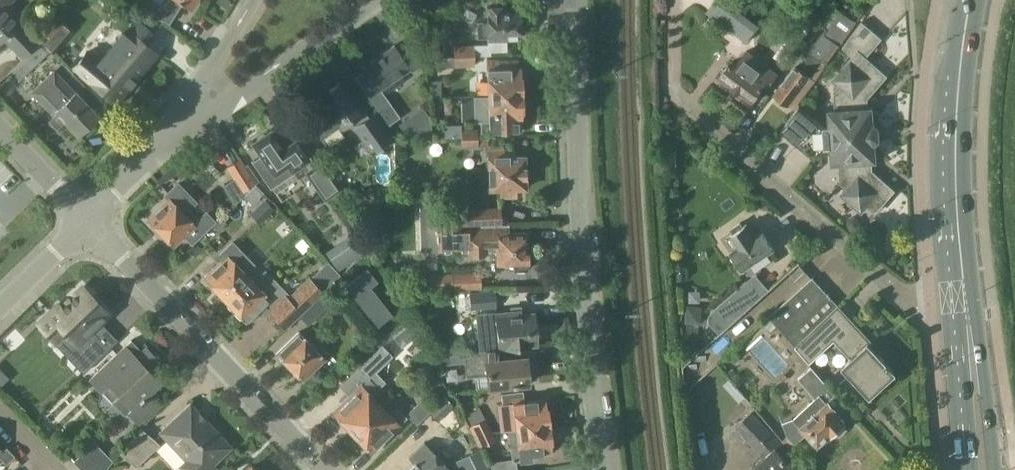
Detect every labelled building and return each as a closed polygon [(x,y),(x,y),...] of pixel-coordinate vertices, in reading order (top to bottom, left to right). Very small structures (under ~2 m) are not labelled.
[(4,38),(8,43),(22,58),(40,41),(41,40),(26,26),(23,29),(19,24),(19,23),(9,13),(11,12),(4,5),(10,0),(0,0),(0,42),(4,38)] [(141,6),(169,23),(183,0),(144,0),(141,6)] [(747,0),(716,0),(705,17),(746,45),(765,16),(760,13),(762,10),(747,0)] [(809,55),(799,69),(795,66),(774,95),(788,106),(821,63),(822,63),(837,45),(837,44),(853,20),(830,3),(816,22),(825,28),(822,33),(806,53),(809,55)] [(477,21),(477,37),(488,37),(520,36),(519,10),(503,11),(503,4),(486,4),(487,21),(477,21)] [(52,52),(70,30),(58,19),(40,41),(48,49),(52,52)] [(882,38),(862,20),(842,46),(853,55),(840,74),(847,79),(835,90),(836,110),(828,110),(830,127),(826,125),(799,105),(781,129),(814,159),(820,152),(831,152),(832,163),(839,163),(841,182),(852,191),(846,198),(861,211),(867,205),(875,211),(894,190),(869,169),(869,161),(876,160),(872,107),(865,108),(865,100),(886,75),(865,58),(882,38)] [(139,21),(126,36),(119,30),(94,61),(83,52),(71,67),(114,103),(156,51),(147,43),(154,34),(139,21)] [(18,78),(48,49),(40,41),(22,58),(10,69),(18,78)] [(453,44),(454,55),(473,54),(473,43),(453,44)] [(363,71),(355,77),(361,85),(380,113),(388,125),(400,117),(392,105),(380,88),(402,72),(404,74),(419,64),(410,51),(403,56),(395,44),(361,68),(363,71)] [(720,78),(752,101),(773,71),(746,51),(736,65),(732,62),(720,78)] [(454,55),(454,66),(474,65),(473,54),(454,55)] [(488,94),(523,93),(522,75),(520,75),(520,65),(499,66),(498,57),(487,58),(488,94)] [(50,113),(55,109),(78,133),(98,114),(54,69),(30,92),(50,113)] [(373,112),(368,115),(364,110),(365,109),(357,97),(354,99),(342,81),(319,97),(326,107),(310,118),(322,136),(339,125),(340,126),(348,120),(370,154),(391,141),(373,112)] [(472,121),(480,121),(481,131),(500,131),(521,131),(520,121),(522,121),(522,111),(523,111),(523,93),(488,94),(472,95),(472,121)] [(431,117),(407,134),(407,139),(432,137),(431,117)] [(264,153),(253,161),(264,177),(273,188),(296,171),(293,167),(307,156),(282,122),(256,142),(264,153)] [(459,129),(459,137),(476,136),(476,128),(459,129)] [(476,136),(459,137),(460,146),(477,145),(476,136)] [(487,144),(487,148),(490,187),(498,187),(499,195),(516,194),(515,187),(526,186),(526,176),(528,174),(527,167),(525,165),(524,155),(513,155),(513,147),(501,147),(501,144),(487,144)] [(224,168),(241,193),(255,183),(238,158),(224,168)] [(312,169),(310,177),(325,199),(339,189),(321,162),(312,169)] [(168,198),(148,219),(149,220),(149,224),(153,229),(157,229),(163,236),(163,239),(167,243),(172,242),(174,245),(184,235),(191,243),(213,221),(205,212),(197,220),(186,209),(187,208),(194,201),(176,183),(165,194),(168,198)] [(264,201),(250,215),(259,224),(274,210),(264,201)] [(439,204),(419,205),(420,250),(468,248),(468,253),(485,252),(485,246),(495,245),(496,263),(513,263),(514,268),(527,268),(527,262),(528,262),(526,230),(509,231),(508,224),(501,224),(494,225),(461,226),(460,226),(453,226),(452,209),(439,210),(439,204)] [(500,206),(460,207),(461,226),(494,225),(501,224),(500,206)] [(732,252),(744,270),(776,249),(764,231),(756,236),(748,224),(745,226),(742,222),(732,229),(735,233),(732,235),(740,247),(732,252)] [(337,245),(327,252),(338,269),(365,250),(356,237),(339,248),(337,245)] [(224,259),(205,278),(214,287),(215,292),(219,297),(225,298),(226,299),(249,275),(258,267),(257,267),(233,242),(220,255),(224,259)] [(249,275),(226,299),(226,304),(231,309),(237,310),(247,320),(266,301),(268,300),(273,305),(285,292),(280,287),(278,288),(258,267),(249,275)] [(367,267),(345,285),(377,325),(392,314),(371,286),(377,280),(367,267)] [(478,271),(451,273),(452,290),(479,288),(478,271)] [(755,275),(736,292),(713,313),(726,328),(769,289),(755,275)] [(273,305),(266,311),(284,329),(298,316),(319,295),(323,290),(326,287),(316,277),(313,280),(310,276),(291,294),(289,296),(285,292),(273,305)] [(795,347),(838,305),(812,277),(769,316),(795,347)] [(57,306),(39,323),(54,339),(54,340),(59,335),(71,348),(100,321),(107,314),(82,287),(59,308),(57,306)] [(494,290),(456,294),(458,308),(468,307),(468,309),(496,306),(494,290)] [(319,295),(298,316),(306,325),(327,304),(319,295)] [(700,324),(701,306),(686,305),(685,322),(700,324)] [(838,305),(795,347),(809,364),(834,341),(851,359),(843,367),(870,397),(897,373),(879,353),(881,351),(838,305)] [(520,312),(520,309),(477,312),(480,348),(537,344),(535,311),(520,312)] [(282,362),(288,363),(293,368),(293,373),(297,377),(301,377),(303,379),(325,358),(299,330),(277,351),(279,353),(279,358),(282,362)] [(125,344),(97,371),(88,379),(100,393),(101,391),(111,402),(119,394),(132,408),(127,412),(138,424),(160,404),(150,393),(161,382),(148,368),(158,358),(146,345),(141,349),(131,339),(125,345),(125,344)] [(353,430),(381,404),(372,395),(379,388),(378,387),(385,381),(376,371),(392,355),(382,345),(339,385),(350,397),(335,412),(353,430)] [(527,355),(498,357),(497,347),(485,349),(464,351),(466,376),(488,374),(489,384),(530,380),(527,355)] [(832,433),(835,436),(846,427),(843,423),(845,421),(838,413),(845,406),(812,366),(798,379),(815,398),(794,417),(795,418),(782,423),(788,437),(795,444),(808,433),(819,445),(832,433)] [(704,390),(702,391),(730,422),(748,406),(722,377),(704,390)] [(431,409),(428,411),(438,421),(457,403),(453,393),(446,398),(444,396),(431,409)] [(516,428),(550,424),(546,397),(524,400),(524,395),(511,397),(513,403),(516,428)] [(415,424),(431,409),(421,399),(406,414),(415,424)] [(214,462),(232,446),(191,402),(165,426),(171,433),(166,438),(192,465),(186,469),(214,469),(218,466),(214,462)] [(381,404),(353,430),(371,449),(399,422),(400,423),(407,417),(396,405),(389,412),(381,404)] [(477,406),(463,414),(475,436),(489,429),(477,406)] [(794,468),(776,448),(781,443),(751,411),(735,427),(764,457),(750,469),(791,469),(794,468)] [(489,462),(492,469),(517,469),(516,461),(519,460),(520,459),(532,458),(532,455),(554,452),(550,424),(516,428),(518,444),(510,445),(512,459),(489,462)] [(134,466),(158,443),(139,427),(118,452),(134,466)] [(489,429),(475,436),(480,446),(494,439),(489,429)] [(94,441),(73,461),(82,469),(105,469),(113,460),(94,441)] [(447,467),(448,466),(425,442),(410,456),(414,461),(405,469),(450,469),(447,467)] [(6,464),(15,456),(6,447),(2,450),(0,448),(0,457),(6,464)] [(465,469),(486,469),(488,469),(476,447),(458,457),(465,469)]
